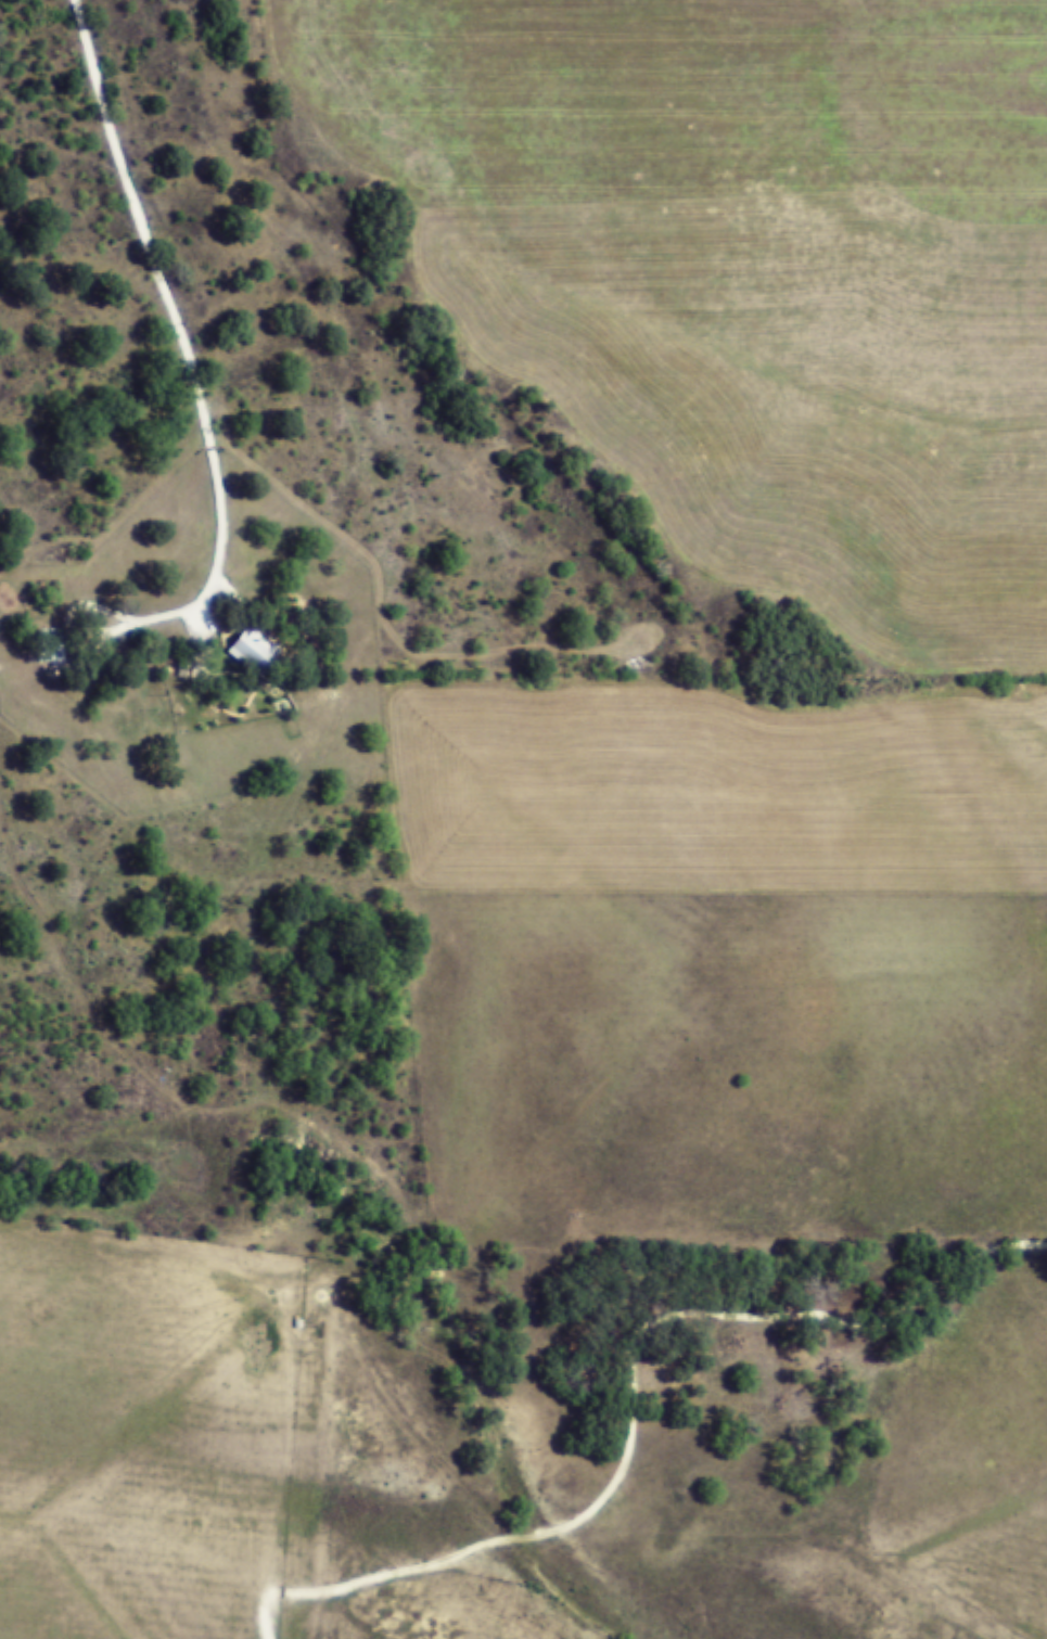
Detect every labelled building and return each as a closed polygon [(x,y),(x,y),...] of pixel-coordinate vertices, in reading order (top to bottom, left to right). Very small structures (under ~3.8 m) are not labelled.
[(266,676),(283,650),(247,627),(230,653),(266,676)]
